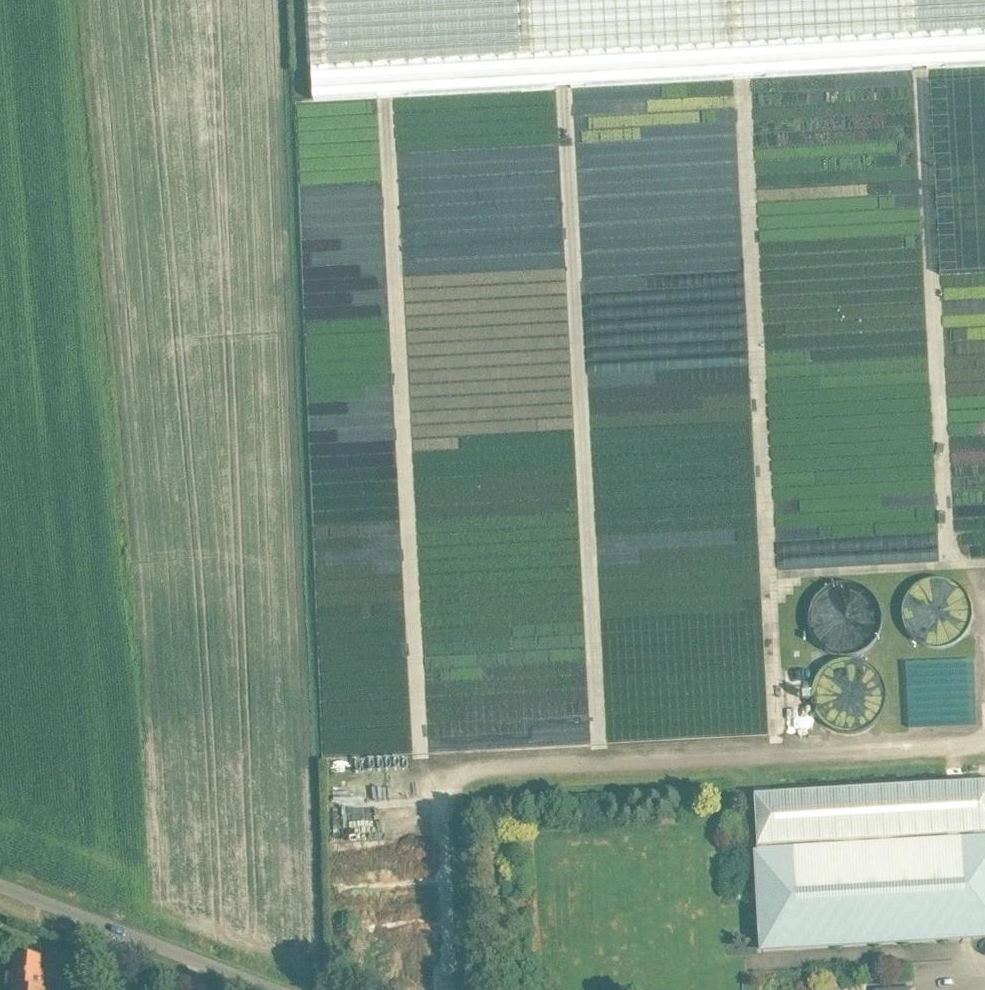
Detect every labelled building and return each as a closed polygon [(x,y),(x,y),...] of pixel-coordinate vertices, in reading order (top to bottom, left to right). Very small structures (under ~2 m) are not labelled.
[(314,100),(984,65),(984,0),(308,0),(314,100)] [(914,638),(970,636),(968,583),(913,585),(914,638)] [(878,625),(877,618),(875,611),(871,603),(867,598),(861,593),(854,590),(846,588),(842,588),(836,588),(828,590),(821,593),(815,598),(811,603),(807,611),(805,617),(804,624),(805,631),(807,639),(809,644),(814,651),(820,656),(826,659),(833,661),(839,662),(847,661),(854,659),(862,656),(867,651),(872,646),(875,640),(877,633),(878,625)] [(763,931),(764,951),(984,938),(984,783),(756,796),(763,931)] [(15,957),(12,989),(43,989),(45,972),(41,972),(42,959),(15,957)]
